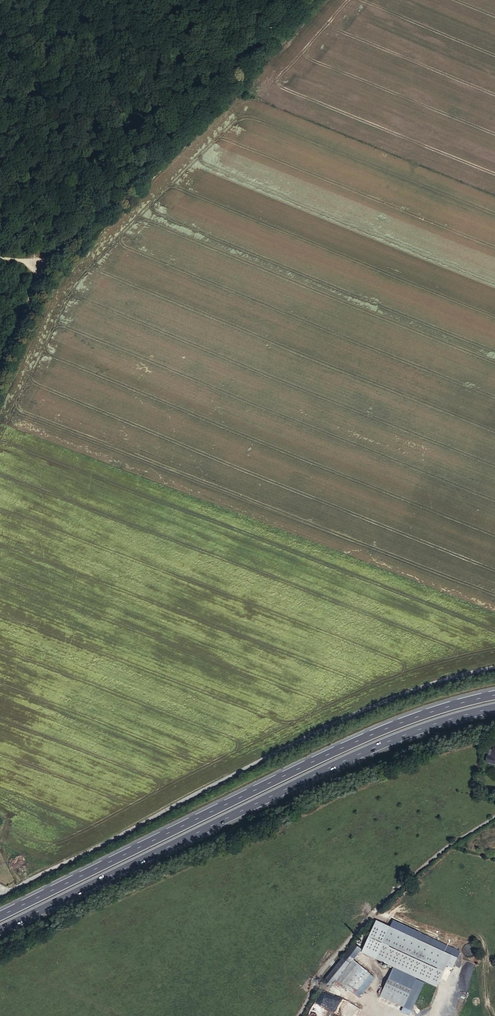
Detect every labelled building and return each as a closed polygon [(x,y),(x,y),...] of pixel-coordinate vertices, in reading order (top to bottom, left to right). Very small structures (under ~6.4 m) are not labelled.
[(489,754),(486,760),(494,763),(494,756),(489,754)] [(379,920),(363,952),(441,989),(451,968),(457,971),(462,960),(379,920)] [(353,942),(342,956),(350,962),(335,982),(328,976),(327,976),(323,981),(331,987),(333,984),(338,987),(341,983),(353,993),(369,973),(358,963),(362,958),(357,954),(361,949),(353,942)] [(350,962),(342,956),(335,965),(332,970),(327,976),(328,976),(335,982),(350,962)] [(404,1007),(416,978),(393,967),(380,996),(404,1007)] [(422,981),(416,978),(404,1007),(409,1009),(422,981)] [(425,982),(422,981),(409,1009),(412,1010),(425,982)] [(352,1002),(322,990),(318,1000),(348,1011),(352,1002)]
